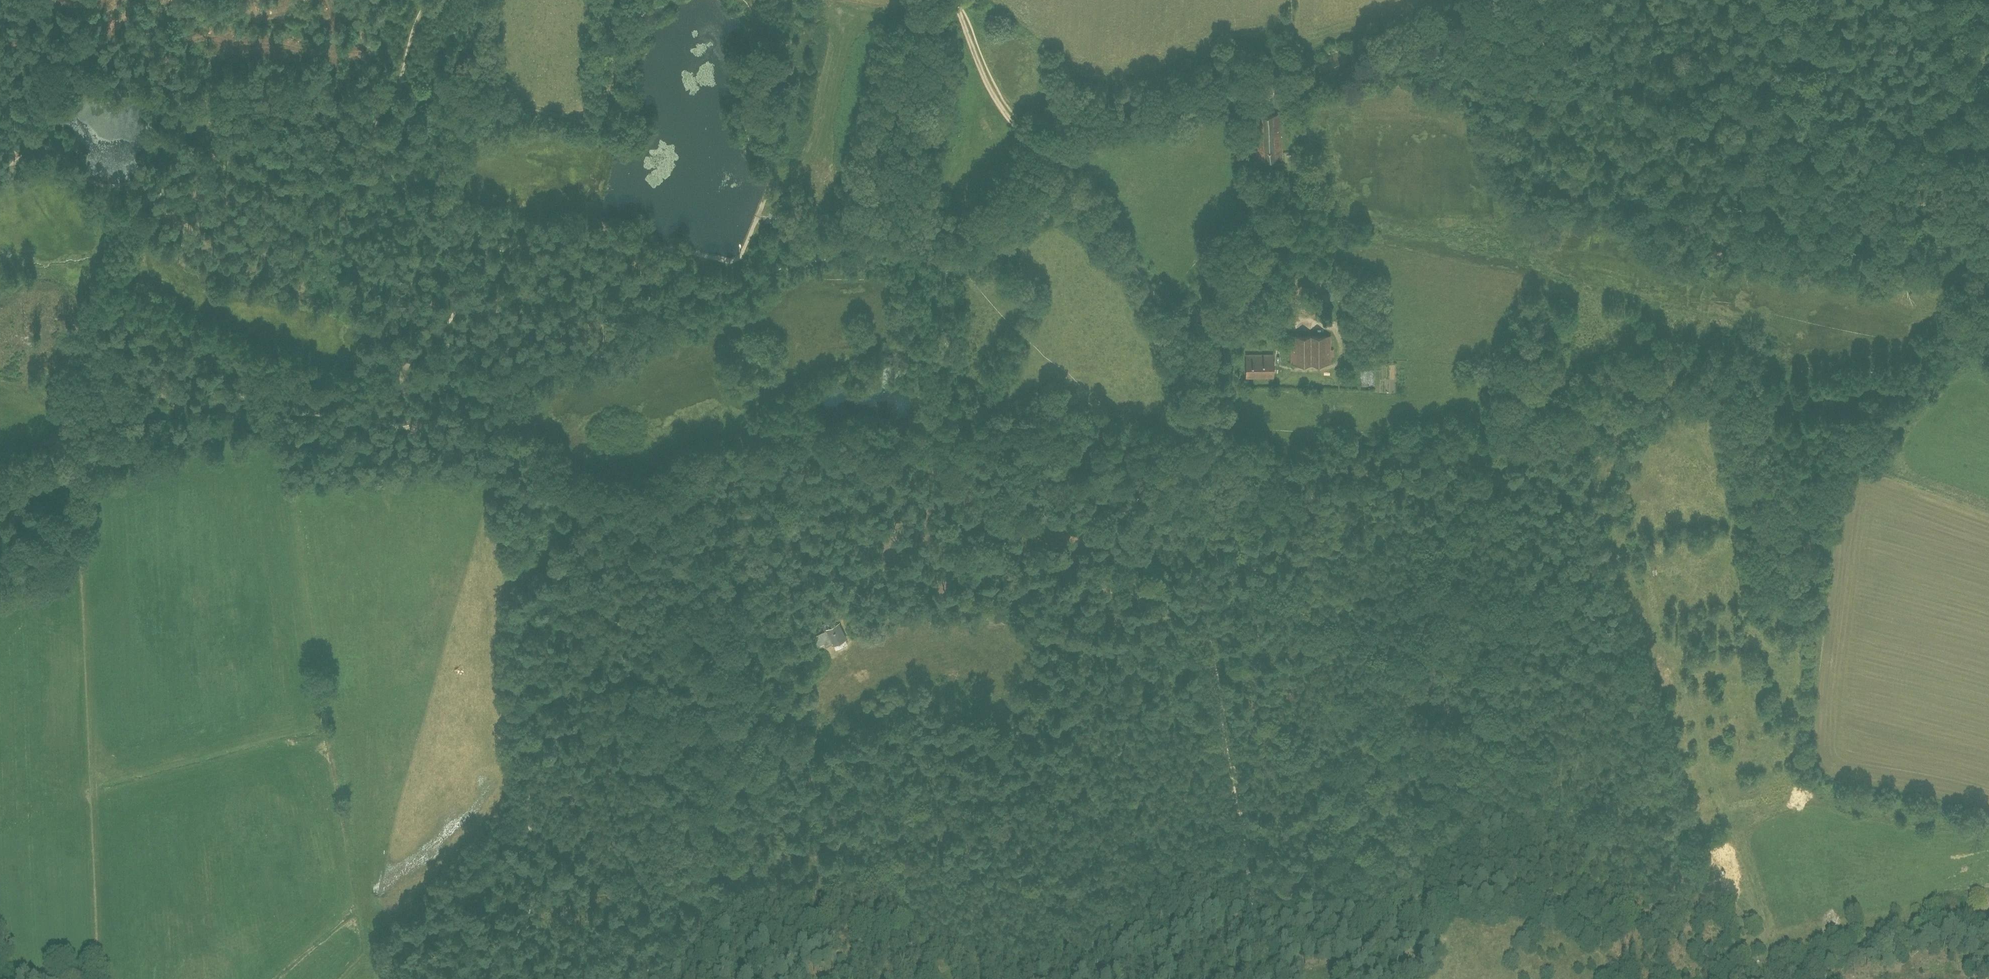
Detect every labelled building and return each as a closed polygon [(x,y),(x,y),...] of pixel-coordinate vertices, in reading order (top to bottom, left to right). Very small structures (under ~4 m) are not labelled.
[(1282,156),(1280,130),(1280,115),(1254,116),(1257,158),(1282,156)] [(1304,313),(1318,308),(1316,302),(1302,307),(1304,313)] [(1330,363),(1330,336),(1291,336),(1291,363),(1330,363)] [(1247,377),(1273,377),(1272,355),(1246,355),(1247,377)] [(1580,442),(1586,448),(1592,441),(1585,436),(1580,442)] [(835,642),(846,637),(840,624),(832,628),(829,621),(822,624),(825,631),(815,636),(819,645),(825,642),(826,645),(835,642)] [(1792,688),(1778,692),(1782,707),(1796,703),(1792,688)] [(1951,911),(1958,910),(1957,899),(1949,900),(1951,911)]
